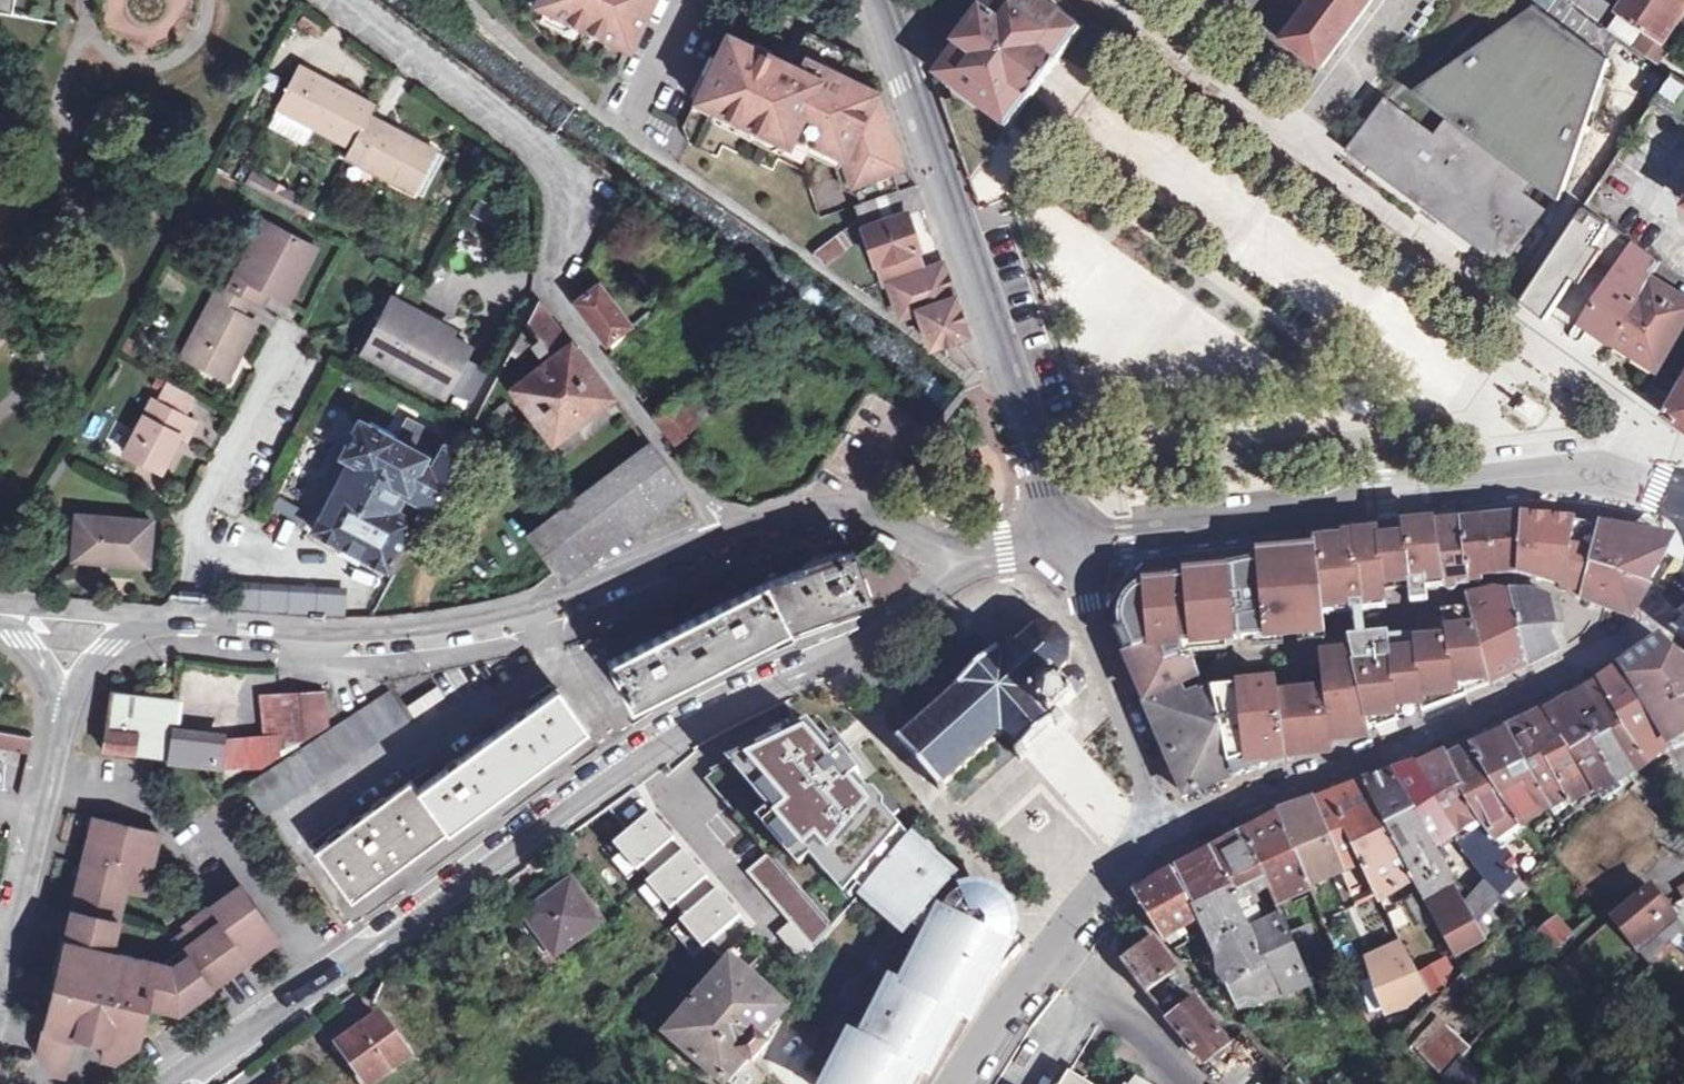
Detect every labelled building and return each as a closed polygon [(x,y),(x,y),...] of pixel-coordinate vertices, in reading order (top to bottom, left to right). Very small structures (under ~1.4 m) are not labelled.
[(18,21),(22,0),(0,0),(0,18),(18,21)] [(522,4),(534,23),(554,43),(617,76),(653,0),(521,0),(522,4)] [(844,0),(838,0),(833,1),(839,19),(849,15),(844,0)] [(914,11),(926,7),(923,0),(910,0),(914,11)] [(1050,0),(998,0),(995,4),(991,1),(963,38),(967,42),(943,72),(1013,126),(1036,95),(1038,96),(1068,59),(1065,56),(1087,27),(1050,0)] [(1308,13),(1289,39),(1327,70),(1379,0),(1291,0),(1308,13)] [(1624,12),(1649,30),(1664,40),(1683,9),(1683,0),(1632,0),(1624,12)] [(1508,265),(1549,209),(1529,195),(1539,178),(1565,194),(1610,61),(1573,42),(1539,11),(1426,93),(1450,119),(1436,137),(1388,102),(1353,150),(1508,265)] [(1649,30),(1624,12),(1613,29),(1638,46),(1649,30)] [(863,200),(910,183),(895,141),(898,133),(890,110),(884,107),(864,57),(818,36),(804,65),(727,32),(684,124),(695,129),(690,140),(719,155),(724,143),(775,168),(780,156),(805,168),(822,215),(856,202),(863,200)] [(1656,96),(1669,76),(1656,68),(1643,88),(1656,96)] [(284,113),(357,152),(375,118),(380,109),(305,70),(284,113)] [(1676,73),(1656,104),(1683,123),(1683,78),(1676,73)] [(375,118),(357,152),(351,162),(417,196),(439,154),(375,118)] [(933,316),(939,334),(942,340),(965,333),(962,326),(968,324),(937,237),(919,243),(907,208),(925,202),(917,180),(910,183),(863,200),(856,202),(883,279),(890,277),(894,289),(902,287),(905,298),(907,297),(907,298),(913,296),(917,309),(923,307),(927,318),(933,316)] [(1613,254),(1627,230),(1581,204),(1529,298),(1562,317),(1600,247),(1613,254)] [(272,296),(285,303),(304,268),(310,271),(321,252),(268,225),(231,295),(251,306),(263,312),(272,296)] [(846,232),(820,248),(830,261),(855,245),(846,232)] [(1589,324),(1615,344),(1656,279),(1667,261),(1644,244),(1589,324)] [(292,306),(310,271),(304,268),(285,303),(292,306)] [(1615,344),(1663,372),(1683,338),(1683,296),(1656,279),(1615,344)] [(611,343),(632,325),(602,284),(580,302),(611,343)] [(902,287),(894,289),(903,313),(917,309),(913,296),(907,298),(907,297),(905,298),(902,287)] [(243,323),(251,306),(231,295),(219,289),(182,360),(227,384),(256,330),(243,323)] [(358,349),(395,370),(403,355),(374,339),(393,305),(432,326),(435,320),(388,294),(358,349)] [(546,302),(528,326),(535,335),(552,358),(512,387),(553,444),(616,398),(546,302)] [(403,355),(395,370),(447,399),(451,392),(466,363),(473,350),(432,326),(393,305),(374,339),(403,355)] [(933,316),(927,318),(933,336),(939,334),(933,316)] [(611,343),(617,351),(639,333),(632,325),(611,343)] [(474,449),(535,335),(528,326),(520,340),(466,444),(474,449)] [(639,333),(617,351),(611,357),(623,372),(653,347),(640,331),(639,333)] [(490,376),(466,363),(451,392),(475,405),(490,376)] [(1683,374),(1654,420),(1683,437),(1683,374)] [(169,384),(158,406),(183,419),(195,397),(169,384)] [(1536,426),(1547,409),(1521,393),(1510,410),(1536,426)] [(676,441),(699,422),(680,397),(657,417),(676,441)] [(152,402),(124,457),(161,476),(180,440),(187,443),(196,425),(183,419),(158,406),(152,402)] [(429,446),(436,433),(406,415),(398,428),(429,446)] [(361,423),(343,456),(351,461),(315,533),(395,576),(461,453),(446,446),(433,469),(424,464),(427,458),(396,442),(397,439),(373,425),(371,428),(361,423)] [(653,448),(532,538),(557,572),(679,484),(653,448)] [(909,498),(924,503),(927,494),(911,489),(909,498)] [(76,518),(72,561),(144,566),(149,524),(76,518)] [(1528,518),(1490,520),(1494,575),(1520,574),(1522,574),(1528,518)] [(1528,518),(1522,574),(1564,587),(1575,525),(1528,518)] [(1494,575),(1490,520),(1468,521),(1473,577),(1473,584),(1482,584),(1482,576),(1494,575)] [(1446,579),(1473,577),(1468,521),(1438,524),(1446,579)] [(1327,613),(1390,608),(1388,592),(1401,591),(1413,590),(1414,602),(1431,601),(1430,583),(1447,582),(1446,579),(1438,524),(1407,527),(1407,533),(1394,534),(1347,536),(1347,540),(1320,542),(1321,550),(1327,613)] [(1564,587),(1585,591),(1593,566),(1604,529),(1575,525),(1564,587)] [(1593,566),(1646,585),(1667,548),(1671,538),(1604,529),(1593,566)] [(1128,632),(1138,654),(1162,646),(1171,666),(1187,658),(1184,646),(1328,629),(1327,613),(1321,550),(1317,551),(1149,587),(1129,601),(1125,619),(1128,632)] [(855,556),(820,568),(813,570),(766,586),(754,593),(764,610),(784,634),(870,605),(855,556)] [(813,570),(820,568),(817,561),(811,564),(813,570)] [(1629,615),(1646,585),(1593,566),(1585,591),(1583,599),(1629,615)] [(228,584),(226,613),(257,616),(338,622),(339,593),(228,584)] [(1565,648),(1559,604),(1552,603),(1552,598),(1533,591),(1530,600),(1515,596),(1532,664),(1565,648)] [(608,666),(631,712),(784,634),(764,610),(754,593),(608,666)] [(1492,683),(1532,664),(1515,596),(1497,593),(1471,597),(1473,608),(1492,683)] [(1412,705),(1423,704),(1424,712),(1468,695),(1468,692),(1492,683),(1473,608),(1445,610),(1447,634),(1450,633),(1451,640),(1418,643),(1419,652),(1406,653),(1394,654),(1392,633),(1351,637),(1355,652),(1372,729),(1378,726),(1379,730),(1400,721),(1399,706),(1412,705)] [(1670,628),(1683,639),(1683,613),(1670,628)] [(1001,650),(903,739),(945,789),(1007,733),(1020,748),(1016,752),(1024,760),(1032,752),(1030,749),(1057,724),(1060,729),(1070,720),(1063,713),(1084,693),(1089,686),(1090,680),(1089,674),(1082,668),(1074,664),(1075,641),(1065,629),(1036,632),(1007,658),(1001,650)] [(1649,712),(1667,745),(1668,747),(1683,734),(1683,662),(1660,639),(1623,666),(1649,712)] [(1162,646),(1138,654),(1128,659),(1148,700),(1198,677),(1193,656),(1187,658),(1171,666),(1162,646)] [(1329,691),(1282,695),(1282,696),(1289,759),(1304,753),(1304,747),(1317,746),(1317,748),(1345,738),(1344,733),(1357,731),(1357,733),(1372,729),(1355,652),(1326,655),(1329,691)] [(1649,712),(1623,666),(1602,681),(1650,763),(1655,760),(1653,755),(1667,745),(1649,712)] [(1646,765),(1650,763),(1602,681),(1585,691),(1632,768),(1634,767),(1643,762),(1646,765)] [(1231,775),(1203,694),(1196,695),(1193,686),(1149,707),(1187,793),(1231,777),(1231,775)] [(1280,687),(1203,694),(1231,775),(1257,766),(1260,769),(1289,759),(1282,696),(1282,695),(1280,687)] [(413,718),(443,699),(437,691),(408,710),(413,718)] [(1585,691),(1543,710),(1593,787),(1596,793),(1604,787),(1632,768),(1585,691)] [(387,693),(244,787),(263,819),(408,724),(387,693)] [(556,693),(422,788),(416,779),(314,852),(348,903),(584,735),(556,693)] [(274,698),(275,739),(277,739),(278,762),(327,730),(326,695),(274,698)] [(171,761),(175,738),(168,737),(172,703),(113,696),(108,732),(136,736),(133,756),(171,761)] [(1508,735),(1546,803),(1564,792),(1571,801),(1593,787),(1543,710),(1508,735)] [(843,757),(807,716),(757,757),(790,797),(796,792),(833,834),(871,802),(837,762),(843,757)] [(105,752),(133,756),(136,736),(108,732),(105,752)] [(1524,825),(1546,803),(1508,735),(1473,749),(1524,825)] [(0,736),(0,751),(28,756),(32,741),(0,736)] [(171,761),(216,767),(219,742),(175,738),(171,761)] [(268,767),(269,768),(278,762),(277,739),(275,739),(219,742),(216,767),(250,770),(268,767)] [(1500,841),(1524,825),(1473,749),(1451,761),(1485,823),(1500,841)] [(1418,824),(1435,850),(1455,838),(1491,882),(1469,907),(1470,909),(1488,939),(1499,927),(1510,907),(1514,912),(1533,893),(1504,859),(1509,855),(1500,841),(1485,823),(1451,761),(1448,756),(1419,772),(1416,767),(1393,777),(1418,824)] [(1634,767),(1644,779),(1661,767),(1655,760),(1650,763),(1646,765),(1643,762),(1634,767)] [(250,770),(216,767),(239,788),(269,768),(268,767),(250,770)] [(1614,800),(1615,802),(1628,792),(1644,779),(1634,767),(1632,768),(1604,787),(1614,800)] [(1425,896),(1441,887),(1428,866),(1440,859),(1435,850),(1418,824),(1393,777),(1368,783),(1418,882),(1425,896)] [(1368,783),(1314,802),(1346,872),(1358,899),(1360,904),(1380,895),(1383,900),(1418,882),(1368,783)] [(869,842),(888,861),(908,837),(931,812),(914,794),(869,842)] [(1281,817),(1310,888),(1346,872),(1314,802),(1280,815),(1281,817)] [(1579,803),(1573,809),(1579,816),(1585,810),(1579,803)] [(627,877),(677,842),(653,809),(603,844),(627,877)] [(1579,816),(1573,809),(1562,818),(1569,826),(1579,816)] [(1276,904),(1310,888),(1281,817),(1249,834),(1270,888),(1276,904)] [(87,835),(94,837),(98,822),(90,820),(87,835)] [(157,835),(98,822),(94,837),(87,866),(83,881),(76,880),(68,910),(33,1052),(47,1075),(60,1078),(71,1034),(73,1026),(87,1030),(85,1038),(101,1042),(98,1055),(111,1059),(134,1044),(143,1006),(166,1010),(175,1003),(188,994),(193,1001),(222,981),(216,974),(228,966),(257,945),(270,936),(236,888),(186,923),(190,928),(185,932),(171,942),(178,951),(161,964),(108,952),(122,892),(142,896),(157,835)] [(1272,963),(1285,992),(1310,981),(1299,956),(1290,937),(1281,918),(1268,923),(1263,908),(1261,893),(1270,888),(1249,834),(1217,848),(1233,881),(1272,963)] [(802,1072),(815,1083),(913,1083),(917,1077),(928,1082),(959,1027),(982,986),(1015,943),(1020,930),(1020,922),(1017,914),(1006,900),(988,891),(980,891),(972,893),(908,837),(888,861),(783,980),(806,1001),(787,1021),(821,1052),(802,1072)] [(1517,864),(1532,881),(1552,858),(1539,842),(1517,864)] [(677,846),(643,887),(675,913),(709,872),(677,846)] [(1238,981),(1272,963),(1233,881),(1217,848),(1181,868),(1206,915),(1216,934),(1238,981)] [(1517,864),(1509,855),(1504,859),(1533,893),(1538,888),(1532,881),(1517,864)] [(1647,876),(1625,855),(1596,882),(1616,904),(1647,876)] [(1441,887),(1425,896),(1460,964),(1488,939),(1470,909),(1469,907),(1440,859),(1428,866),(1441,887)] [(83,881),(87,866),(80,864),(76,880),(83,881)] [(1206,915),(1181,868),(1138,894),(1171,939),(1187,927),(1189,935),(1202,926),(1200,918),(1206,915)] [(1358,899),(1346,872),(1310,888),(1322,913),(1358,899)] [(546,957),(599,919),(564,874),(511,912),(546,957)] [(697,954),(742,915),(716,886),(671,925),(697,954)] [(1322,913),(1310,888),(1276,904),(1281,918),(1290,937),(1308,929),(1324,923),(1322,913)] [(1655,889),(1618,918),(1658,962),(1683,936),(1683,922),(1655,889)] [(1533,893),(1514,912),(1540,940),(1559,923),(1533,893)] [(190,928),(186,923),(181,926),(185,932),(190,928)] [(1559,923),(1540,940),(1557,957),(1575,940),(1559,923)] [(1290,937),(1299,956),(1316,948),(1308,929),(1290,937)] [(1359,962),(1346,931),(1332,936),(1345,968),(1359,962)] [(270,936),(257,945),(263,952),(276,943),(270,936)] [(1143,997),(1175,971),(1152,942),(1118,965),(1143,997)] [(991,991),(1024,950),(1015,943),(982,986),(959,1027),(966,1032),(991,991)] [(1430,990),(1424,977),(1406,943),(1372,959),(1384,983),(1391,1011),(1409,1006),(1430,990)] [(1025,951),(1024,950),(991,991),(966,1032),(968,1033),(991,996),(1025,951)] [(1450,962),(1424,977),(1430,990),(1433,996),(1438,1005),(1460,981),(1450,962)] [(731,965),(695,1004),(757,1059),(765,1050),(759,1044),(785,1015),(775,1005),(779,1001),(771,994),(780,983),(762,963),(746,978),(731,965)] [(1285,992),(1272,963),(1238,981),(1250,1003),(1285,992)] [(216,974),(222,981),(233,973),(228,966),(216,974)] [(1238,981),(1213,993),(1229,1013),(1250,1003),(1238,981)] [(180,1010),(193,1001),(188,994),(175,1003),(180,1010)] [(1166,1023),(1206,1067),(1230,1044),(1197,999),(1166,1023)] [(695,1004),(664,1038),(716,1083),(727,1083),(745,1065),(749,1068),(757,1059),(695,1004)] [(358,1083),(372,1083),(410,1056),(380,1013),(332,1048),(358,1083)] [(71,1034),(85,1038),(87,1030),(73,1026),(71,1034)] [(1450,1029),(1423,1055),(1447,1078),(1474,1051),(1450,1029)]
